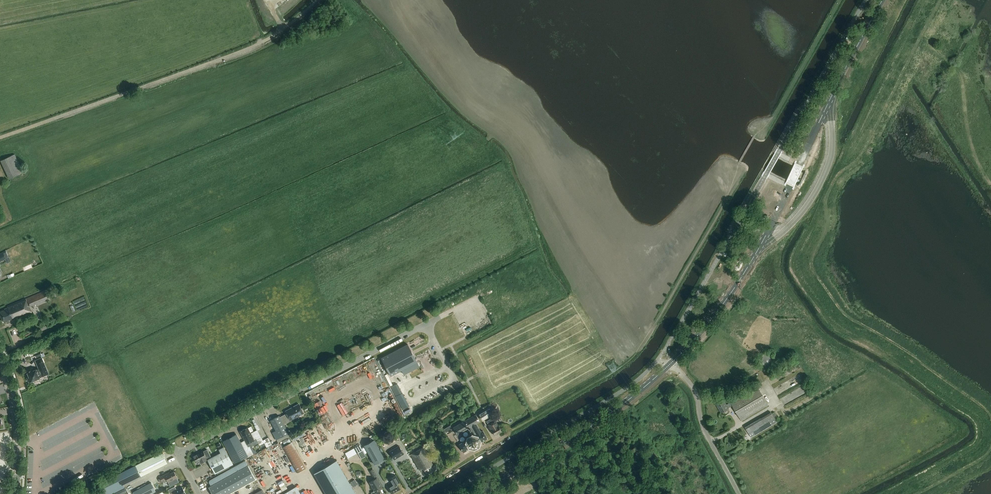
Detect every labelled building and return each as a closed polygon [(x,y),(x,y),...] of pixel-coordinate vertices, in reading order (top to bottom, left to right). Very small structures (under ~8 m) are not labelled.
[(1,160),(10,179),(24,172),(15,154),(1,160)] [(2,311),(0,312),(0,314),(3,322),(6,321),(7,323),(10,322),(9,321),(14,319),(32,312),(30,307),(36,304),(36,305),(49,300),(45,291),(13,304),(12,304),(7,306),(8,307),(5,309),(5,310),(2,311)] [(86,297),(75,300),(78,309),(89,306),(86,297)] [(408,344),(381,358),(391,376),(418,362),(408,344)] [(39,347),(29,351),(31,356),(35,354),(36,357),(41,355),(42,357),(45,356),(44,352),(42,353),(39,347)] [(775,366),(776,363),(776,360),(775,357),(773,354),(770,353),(767,353),(764,354),(762,356),(760,359),(760,362),(761,365),(763,367),(766,369),(769,369),(772,368),(775,366)] [(34,370),(33,368),(31,369),(31,370),(28,371),(30,377),(27,378),(29,382),(32,381),(32,382),(39,379),(38,378),(43,376),(49,373),(42,357),(35,360),(39,368),(34,370)] [(722,413),(729,408),(729,407),(733,405),(742,420),(768,405),(757,385),(730,401),(731,402),(727,405),(724,399),(716,403),(722,413)] [(284,423),(304,413),(299,404),(286,411),(287,413),(280,417),(279,415),(271,420),(276,430),(272,432),(276,440),(289,433),(284,423)] [(491,407),(479,413),(483,420),(494,413),(491,407)] [(771,412),(761,418),(767,428),(777,422),(776,420),(778,418),(775,412),(772,413),(771,412)] [(480,442),(488,438),(483,430),(481,431),(476,423),(480,421),(476,414),(453,427),(457,434),(468,428),(472,434),(476,432),(477,434),(459,444),(464,452),(471,447),(472,448),(480,443),(480,442)] [(767,428),(761,418),(751,425),(756,434),(767,428)] [(488,424),(494,434),(501,430),(495,420),(493,421),(492,419),(487,422),(488,424)] [(751,425),(746,427),(751,437),(756,434),(751,425)] [(254,454),(250,445),(252,444),(251,442),(254,440),(248,427),(240,431),(245,440),(241,442),(248,456),(254,454)] [(259,433),(253,436),(255,440),(257,439),(260,445),(264,442),(259,433)] [(248,456),(241,442),(237,434),(223,441),(234,462),(247,456),(248,457),(248,456)] [(289,434),(277,440),(278,442),(290,436),(289,434)] [(374,439),(364,445),(375,464),(385,459),(374,439)] [(283,447),(297,473),(307,467),(292,442),(283,447)] [(347,451),(349,457),(360,452),(363,458),(368,456),(362,444),(347,451)] [(399,445),(390,451),(395,459),(404,454),(399,445)] [(429,476),(440,470),(436,464),(434,466),(423,447),(411,454),(420,470),(424,467),(429,476)] [(197,462),(200,460),(201,463),(207,459),(208,459),(213,470),(215,474),(233,465),(231,461),(225,450),(211,457),(207,449),(203,451),(203,450),(193,456),(197,462)] [(135,465),(100,483),(105,493),(168,462),(163,451),(135,465)] [(248,465),(246,460),(211,480),(214,485),(209,487),(213,493),(228,493),(256,479),(248,465)] [(315,473),(327,493),(357,493),(338,460),(315,473)] [(170,486),(174,484),(179,481),(177,477),(178,477),(174,471),(169,473),(168,473),(160,477),(161,478),(158,479),(154,478),(154,482),(159,492),(164,489),(163,486),(164,482),(166,481),(166,479),(167,479),(168,482),(170,486)] [(388,486),(392,493),(400,489),(397,484),(400,482),(396,475),(388,479),(391,484),(388,486)] [(369,482),(374,491),(372,492),(373,493),(382,493),(380,490),(378,488),(382,486),(377,477),(369,482)] [(285,479),(280,481),(284,490),(289,488),(285,479)] [(156,491),(151,482),(134,491),(135,493),(151,493),(152,493),(153,493),(155,493),(157,493),(156,491)] [(283,493),(301,493),(297,486),(283,493)]
